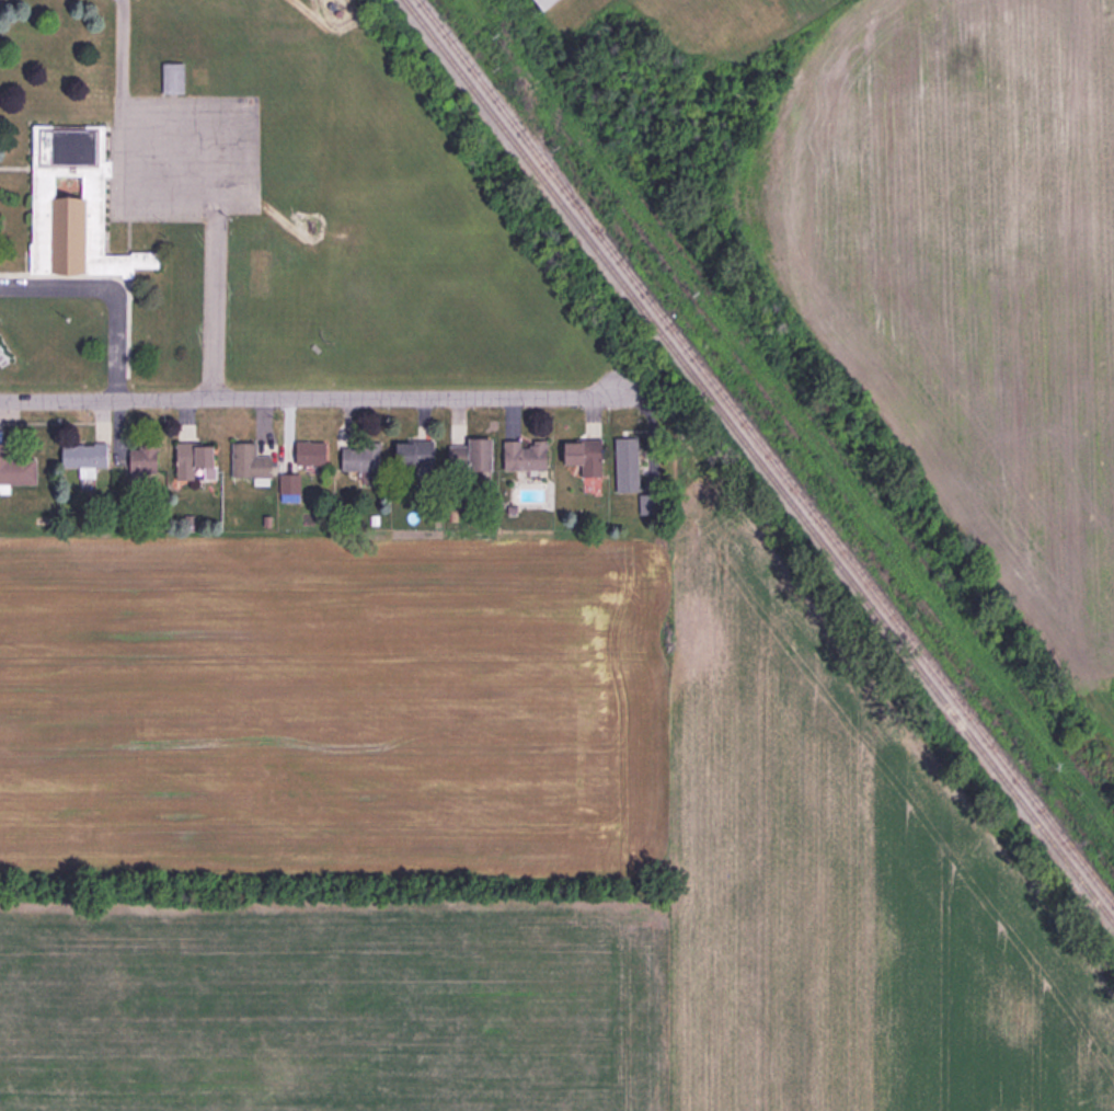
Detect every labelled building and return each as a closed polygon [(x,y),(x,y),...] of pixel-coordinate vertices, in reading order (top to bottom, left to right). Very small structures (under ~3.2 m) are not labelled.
[(545,11),(560,0),(537,0),(545,11)] [(164,64),(164,92),(185,92),(185,64),(164,64)] [(35,125),(34,243),(32,243),(32,274),(123,274),(123,277),(134,277),(134,267),(160,267),(160,252),(131,252),(131,255),(104,254),(104,176),(112,176),(112,161),(104,161),(105,125),(87,125),(87,130),(53,130),(53,125),(35,125)] [(616,438),(618,491),(640,491),(638,437),(616,438)] [(493,438),(493,470),(471,470),(471,466),(450,466),(450,446),(470,446),(470,439),(493,438)] [(566,444),(582,444),(582,439),(600,439),(600,476),(583,476),(583,463),(566,463),(566,444)] [(398,444),(398,465),(433,465),(433,440),(413,440),(413,444),(398,444)] [(505,442),(505,470),(547,470),(547,440),(533,442),(533,445),(529,445),(529,448),(520,448),(520,442),(505,442)] [(297,442),(297,463),(325,465),(325,443),(297,442)] [(177,443),(177,479),(194,479),(194,466),(196,466),(196,467),(216,467),(216,446),(196,446),(196,443),(177,443)] [(232,444),(233,477),(272,477),(272,456),(256,456),(256,443),(232,444)] [(378,443),(378,469),(343,469),(343,448),(365,448),(365,443),(378,443)] [(37,462),(10,462),(10,446),(0,446),(0,486),(37,486),(37,462)] [(108,447),(63,447),(63,470),(82,470),(82,479),(95,479),(95,469),(108,469),(108,447)] [(130,475),(159,475),(159,448),(130,448),(130,475)] [(280,474),(280,493),(301,493),(301,474),(280,474)] [(661,494),(661,514),(641,515),(641,495),(661,494)]
